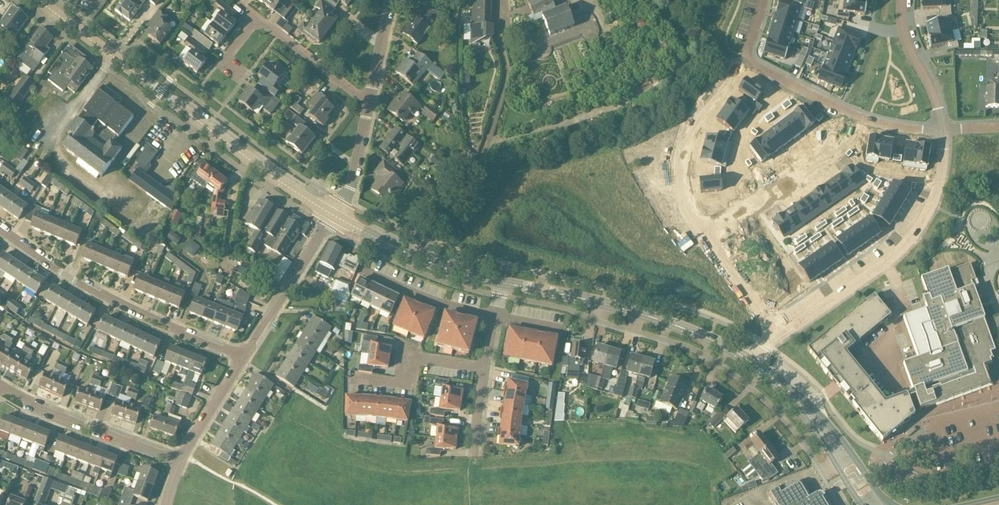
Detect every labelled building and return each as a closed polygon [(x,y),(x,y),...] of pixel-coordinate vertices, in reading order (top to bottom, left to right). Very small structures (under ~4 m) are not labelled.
[(122,16),(130,22),(141,8),(140,8),(146,0),(124,0),(116,11),(122,16)] [(232,21),(238,14),(219,0),(216,5),(220,9),(219,11),(222,13),(213,25),(228,36),(236,24),(232,21)] [(264,4),(274,12),(280,5),(287,10),(292,4),(296,0),(267,0),(264,4)] [(328,32),(337,21),(328,14),(332,8),(322,0),(315,8),(321,12),(314,21),(328,32)] [(336,9),(340,3),(347,8),(353,0),(324,0),(336,9)] [(490,26),(491,0),(478,0),(473,10),(473,25),(490,26)] [(542,13),(543,17),(550,36),(574,27),(566,8),(556,12),(555,8),(552,0),(545,0),(538,3),(537,0),(532,0),(528,2),(533,16),(542,13)] [(775,14),(776,14),(785,16),(798,21),(802,8),(812,11),(814,4),(801,0),(794,0),(792,4),(780,0),(775,14)] [(837,18),(849,20),(850,14),(865,16),(867,4),(866,4),(842,0),(840,0),(837,18)] [(923,10),(938,9),(939,16),(951,14),(950,0),(922,0),(923,10)] [(282,18),(287,22),(297,8),(292,4),(287,10),(287,11),(282,18)] [(457,32),(457,23),(440,14),(440,15),(425,7),(421,11),(436,23),(436,22),(457,32)] [(13,8),(0,24),(0,36),(5,29),(14,37),(28,19),(13,8)] [(148,37),(160,45),(172,30),(166,26),(171,20),(159,11),(147,27),(153,31),(148,37)] [(417,44),(423,37),(429,28),(432,30),(437,23),(436,23),(421,11),(403,34),(417,45),(418,45),(417,44)] [(772,19),(770,26),(781,30),(794,34),(798,21),(785,16),(776,14),(774,19),(772,19)] [(939,23),(926,25),(928,37),(952,32),(952,31),(950,20),(952,20),(951,14),(939,16),(939,18),(940,22),(939,23)] [(309,39),(311,37),(319,44),(328,32),(314,21),(309,27),(304,23),(298,31),(309,39)] [(228,36),(213,25),(204,36),(202,34),(200,35),(195,32),(191,37),(210,51),(215,44),(219,47),(228,36)] [(473,25),(471,25),(471,42),(479,42),(479,39),(486,40),(486,37),(493,37),(494,26),(490,26),(473,25)] [(768,39),(768,40),(789,47),(794,34),(781,30),(770,26),(768,34),(769,34),(768,39)] [(40,29),(22,53),(17,60),(33,72),(50,50),(46,48),(53,39),(40,29)] [(839,29),(834,42),(855,50),(855,51),(861,38),(839,29)] [(928,37),(930,49),(944,46),(945,52),(958,49),(957,45),(957,42),(955,43),(952,32),(928,37)] [(193,51),(184,63),(198,74),(207,62),(203,59),(208,53),(190,39),(187,44),(191,47),(190,49),(193,51)] [(767,39),(763,53),(785,60),(789,47),(768,40),(768,39),(767,39)] [(829,54),(829,55),(850,63),(855,51),(855,50),(834,42),(829,54)] [(94,69),(71,52),(67,49),(49,73),(52,76),(48,81),(64,93),(67,88),(75,94),(94,69)] [(827,53),(821,67),(824,68),(828,69),(845,76),(845,75),(850,63),(829,55),(829,54),(827,53)] [(405,60),(395,73),(411,85),(420,73),(423,75),(424,76),(424,75),(427,71),(433,64),(420,54),(412,65),(410,63),(405,60)] [(268,65),(258,77),(266,83),(262,88),(274,97),(275,98),(282,89),(277,85),(287,72),(280,66),(276,71),(268,65)] [(446,74),(437,68),(432,75),(440,82),(446,74)] [(819,80),(817,86),(825,89),(827,84),(840,89),(846,76),(845,75),(845,76),(828,69),(824,68),(819,80)] [(25,76),(6,101),(17,109),(35,84),(25,76)] [(746,80),(739,91),(750,99),(747,104),(757,112),(759,113),(762,108),(756,103),(763,93),(746,80)] [(96,179),(99,175),(101,177),(121,150),(112,144),(117,137),(118,138),(134,118),(118,106),(122,101),(103,86),(68,134),(73,138),(64,149),(79,160),(76,163),(96,179)] [(985,108),(998,109),(998,89),(985,89),(985,108)] [(239,102),(251,111),(257,103),(265,109),(264,110),(271,115),(281,102),(275,98),(274,97),(274,98),(263,90),(258,97),(249,90),(239,102)] [(323,127),(329,120),(327,118),(334,110),(324,102),(325,100),(318,94),(309,105),(314,110),(309,116),(323,127)] [(394,102),(387,110),(397,117),(396,118),(398,119),(400,116),(405,120),(417,104),(405,95),(397,105),(394,102)] [(299,97),(290,105),(299,115),(305,111),(298,104),(302,100),(299,97)] [(732,101),(724,111),(741,123),(748,113),(753,117),(757,112),(747,104),(743,109),(732,101)] [(809,117),(814,113),(802,104),(800,105),(809,117)] [(422,114),(433,123),(440,114),(429,105),(422,114)] [(800,105),(791,112),(805,131),(814,124),(809,117),(800,105)] [(724,111),(717,121),(734,133),(741,123),(724,111)] [(791,112),(782,119),(796,138),(805,131),(791,112)] [(300,128),(288,144),(302,155),(314,139),(307,134),(312,128),(296,116),(292,122),(300,128)] [(782,119),(773,125),(776,129),(776,128),(788,144),(796,138),(782,119)] [(380,149),(387,155),(397,143),(404,148),(395,160),(404,167),(420,146),(396,127),(380,149)] [(776,129),(768,135),(779,150),(788,144),(776,128),(776,129)] [(768,135),(759,141),(770,157),(779,150),(768,135)] [(707,137),(704,149),(729,156),(732,144),(707,137)] [(869,139),(865,162),(878,164),(878,159),(881,140),(869,139)] [(881,140),(878,159),(890,161),(892,142),(881,140)] [(759,141),(750,148),(761,164),(770,157),(759,141)] [(906,144),(903,168),(914,170),(918,146),(906,144)] [(971,145),(971,164),(982,164),(982,145),(971,145)] [(982,145),(982,164),(993,164),(993,145),(982,145)] [(918,146),(914,170),(926,171),(930,148),(918,146)] [(129,181),(172,213),(173,210),(177,199),(175,187),(164,189),(146,176),(152,168),(151,165),(150,164),(152,161),(157,155),(147,147),(135,163),(138,165),(134,170),(136,172),(131,179),(129,181)] [(28,152),(23,148),(16,158),(21,162),(28,152)] [(704,149),(701,161),(726,168),(729,156),(704,149)] [(467,158),(474,162),(477,156),(470,152),(467,158)] [(21,174),(28,163),(23,160),(16,171),(21,174)] [(5,163),(0,170),(6,174),(11,167),(5,163)] [(203,167),(201,166),(191,179),(204,189),(207,186),(216,173),(205,165),(203,167)] [(372,189),(384,199),(389,193),(394,197),(400,190),(394,186),(402,176),(388,165),(384,170),(380,167),(375,173),(382,178),(378,183),(377,183),(372,189)] [(12,179),(17,172),(11,167),(6,174),(12,179)] [(853,167),(843,174),(854,190),(864,183),(853,167)] [(208,184),(207,186),(214,191),(214,196),(211,210),(225,212),(226,203),(221,202),(222,197),(222,194),(227,187),(225,185),(228,182),(216,173),(208,184)] [(843,174),(833,181),(844,197),(854,190),(843,174)] [(47,188),(50,184),(54,179),(48,175),(42,185),(47,188)] [(25,177),(20,185),(25,189),(30,181),(25,177)] [(720,178),(700,181),(701,193),(722,191),(720,178)] [(54,179),(50,184),(60,191),(60,190),(64,186),(54,179)] [(31,193),(37,186),(30,181),(25,189),(31,193)] [(833,181),(823,187),(834,204),(844,197),(833,181)] [(893,183),(888,192),(905,202),(910,194),(910,193),(893,183)] [(67,196),(71,191),(64,186),(60,190),(60,191),(67,196)] [(823,187),(813,194),(824,211),(834,204),(823,187),(823,188),(823,187)] [(888,192),(883,200),(899,210),(905,202),(888,192)] [(17,200),(7,193),(0,203),(0,207),(8,213),(17,200)] [(813,194),(803,201),(815,218),(824,211),(813,194)] [(75,198),(72,202),(80,208),(83,204),(75,198)] [(19,220),(28,207),(17,200),(8,213),(19,220)] [(260,200),(246,224),(256,231),(246,248),(247,249),(245,252),(253,257),(255,253),(256,254),(266,236),(267,234),(270,236),(271,237),(285,215),(276,210),(260,200)] [(883,200),(878,208),(894,218),(899,210),(883,200)] [(803,201),(793,208),(805,225),(815,218),(803,201)] [(88,215),(92,210),(83,204),(80,208),(88,215)] [(42,232),(48,218),(40,214),(43,209),(35,206),(25,220),(32,223),(31,228),(42,232)] [(793,208),(783,215),(795,232),(805,225),(793,208)] [(878,208),(873,217),(889,227),(894,218),(878,208)] [(172,213),(167,222),(177,227),(183,215),(173,210),(172,213)] [(265,246),(283,257),(292,242),(293,243),(300,232),(305,236),(311,227),(310,224),(294,214),(291,218),(285,215),(271,237),(270,236),(265,246)] [(783,215),(773,222),(785,239),(795,232),(783,215)] [(48,218),(42,232),(53,237),(60,222),(48,218)] [(869,219),(861,225),(872,240),(880,235),(869,219)] [(105,220),(101,225),(108,230),(111,225),(105,220)] [(60,222),(53,237),(65,242),(71,227),(60,222)] [(118,237),(121,233),(111,225),(108,230),(118,237)] [(861,225),(853,230),(864,246),(872,240),(861,225)] [(80,246),(85,233),(82,232),(71,227),(65,242),(76,246),(77,244),(80,246)] [(853,230),(845,236),(856,251),(864,246),(853,230)] [(126,232),(122,237),(129,242),(133,237),(126,232)] [(181,240),(172,233),(168,238),(177,245),(181,240)] [(748,233),(732,244),(739,254),(755,243),(748,233)] [(845,236),(837,241),(848,257),(856,251),(845,236)] [(140,250),(143,245),(133,237),(129,242),(140,250)] [(90,240),(82,259),(94,264),(100,249),(102,245),(90,240)] [(162,256),(166,247),(158,242),(156,248),(158,249),(156,254),(162,256)] [(184,250),(193,256),(199,248),(190,242),(184,250)] [(755,243),(739,254),(745,263),(761,252),(755,243)] [(316,271),(328,278),(332,270),(335,271),(337,266),(355,275),(362,261),(357,258),(356,260),(350,257),(350,258),(343,255),(345,252),(329,244),(319,263),(320,264),(316,271)] [(831,245),(823,250),(834,266),(842,261),(831,245)] [(105,268),(111,254),(100,249),(94,264),(105,268)] [(192,256),(184,250),(184,249),(179,257),(187,263),(192,256)] [(823,250),(815,256),(826,272),(834,266),(823,250)] [(761,252),(745,263),(751,271),(767,260),(761,252)] [(169,253),(165,258),(172,263),(176,258),(169,253)] [(0,260),(0,279),(2,280),(6,274),(14,261),(4,254),(0,260)] [(111,254),(105,268),(116,273),(122,259),(111,254)] [(815,256),(807,261),(818,277),(826,272),(815,256)] [(176,258),(172,263),(182,270),(185,265),(176,258)] [(271,267),(269,275),(272,276),(268,283),(264,281),(258,289),(271,297),(292,264),(284,258),(278,267),(273,263),(271,267)] [(128,278),(134,263),(122,259),(116,273),(128,278)] [(767,260),(751,271),(757,280),(773,269),(767,260)] [(16,281),(24,268),(14,261),(6,274),(16,281)] [(807,261),(799,267),(810,283),(818,277),(807,261)] [(250,281),(258,266),(244,262),(238,274),(250,281)] [(921,280),(923,286),(927,297),(923,299),(927,310),(903,318),(918,359),(903,364),(912,387),(914,392),(918,390),(925,408),(972,391),(972,390),(980,387),(979,385),(985,382),(980,368),(983,367),(991,364),(990,359),(989,359),(992,358),(990,353),(995,351),(989,334),(989,333),(984,319),(985,319),(971,282),(976,280),(975,278),(970,264),(948,272),(948,270),(928,277),(921,280)] [(196,274),(195,273),(185,265),(182,270),(189,276),(186,282),(192,284),(196,274)] [(24,268),(16,281),(26,287),(35,275),(24,268)] [(773,269),(757,280),(763,289),(779,278),(773,269)] [(37,294),(45,281),(35,275),(26,287),(37,294)] [(140,275),(134,290),(145,295),(151,280),(140,275)] [(215,284),(221,286),(224,278),(219,275),(215,284)] [(779,278),(763,289),(769,298),(785,287),(779,278)] [(174,290),(168,287),(171,281),(165,279),(163,285),(157,300),(168,304),(174,290)] [(330,298),(348,305),(351,298),(351,284),(338,279),(330,298)] [(361,302),(370,284),(360,279),(352,298),(361,302)] [(151,280),(145,295),(157,300),(163,285),(151,280)] [(179,309),(186,295),(179,292),(181,285),(177,283),(174,290),(168,304),(179,309)] [(195,284),(191,295),(198,298),(202,287),(195,284)] [(370,284),(361,302),(371,307),(380,289),(370,284)] [(53,287),(45,300),(56,307),(64,293),(53,287)] [(785,287),(769,298),(776,307),(792,296),(785,287)] [(380,289),(371,307),(380,311),(389,293),(380,289)] [(250,296),(240,290),(237,297),(248,302),(250,296)] [(64,293),(56,307),(67,313),(75,300),(64,293)] [(389,293),(380,311),(390,316),(399,298),(389,293)] [(195,299),(190,313),(202,318),(207,304),(208,304),(211,297),(205,295),(202,302),(195,299)] [(237,332),(243,318),(247,308),(246,308),(248,302),(237,297),(234,306),(225,327),(237,332)] [(10,298),(5,306),(11,310),(16,303),(10,298)] [(854,346),(851,344),(889,314),(878,300),(876,298),(871,301),(870,299),(858,309),(859,311),(855,314),(854,312),(848,317),(849,319),(845,322),(844,320),(833,330),(834,331),(830,334),(829,332),(823,337),(825,339),(822,342),(820,340),(807,350),(817,361),(819,359),(823,364),(820,366),(825,371),(826,370),(829,374),(828,375),(833,382),(837,386),(840,391),(882,443),(914,416),(907,396),(892,401),(885,404),(880,398),(864,378),(861,374),(860,374),(857,370),(853,365),(852,364),(853,365),(850,367),(839,353),(842,351),(845,356),(846,355),(845,354),(854,346)] [(214,306),(208,304),(207,304),(202,318),(214,323),(219,309),(222,301),(217,299),(214,306)] [(75,300),(67,313),(77,319),(85,306),(75,300)] [(417,305),(404,300),(394,327),(424,339),(435,312),(422,307),(423,304),(419,302),(417,305)] [(17,314),(22,307),(16,303),(11,310),(17,314)] [(227,303),(224,311),(219,309),(214,323),(225,327),(234,306),(227,303)] [(88,326),(96,312),(85,306),(77,319),(88,326)] [(469,354),(473,337),(477,323),(464,319),(464,316),(460,315),(458,318),(445,315),(437,346),(469,354)] [(30,316),(27,321),(39,328),(42,323),(30,316)] [(105,317),(98,331),(110,337),(116,323),(105,317)] [(331,328),(314,317),(306,329),(324,340),(331,328)] [(42,323),(39,328),(50,334),(53,329),(42,323)] [(116,323),(110,337),(121,342),(127,328),(116,323)] [(368,325),(358,323),(357,330),(367,331),(368,325)] [(127,328),(121,342),(132,347),(138,333),(127,328)] [(53,329),(50,334),(62,340),(65,335),(53,329)] [(324,340),(306,329),(299,341),(316,352),(324,340)] [(538,334),(510,329),(504,358),(552,366),(557,338),(544,335),(544,332),(540,331),(538,334)] [(14,354),(9,352),(13,344),(12,343),(18,334),(13,331),(11,335),(7,343),(3,348),(0,353),(0,364),(6,367),(14,354)] [(2,340),(7,343),(11,335),(7,332),(2,340)] [(138,333),(132,347),(143,352),(149,338),(138,333)] [(74,347),(77,342),(65,335),(62,340),(74,347)] [(369,355),(390,358),(391,349),(379,345),(377,345),(378,338),(364,336),(363,342),(371,344),(369,355)] [(154,358),(161,344),(149,338),(143,352),(154,358)] [(316,352),(299,341),(291,353),(309,364),(316,352)] [(27,344),(23,352),(27,355),(32,347),(27,344)] [(584,360),(584,359),(586,345),(573,344),(571,358),(569,357),(569,359),(563,358),(562,366),(568,367),(567,379),(579,380),(580,365),(583,365),(584,360)] [(38,354),(39,354),(44,357),(49,348),(43,345),(38,354)] [(32,347),(27,355),(32,357),(36,350),(32,347)] [(171,347),(165,362),(177,367),(183,352),(171,347)] [(598,347),(598,348),(595,347),(592,358),(594,359),(593,363),(604,366),(606,359),(609,350),(598,347)] [(93,348),(91,354),(102,358),(104,352),(93,348)] [(606,359),(604,366),(605,366),(601,378),(605,379),(605,380),(609,382),(613,369),(616,369),(620,353),(620,351),(612,349),(611,350),(609,350),(606,359)] [(104,352),(102,358),(112,362),(115,356),(104,352)] [(182,368),(189,371),(195,357),(183,352),(177,367),(176,371),(180,373),(182,368)] [(309,364),(291,353),(284,364),(302,376),(309,364)] [(17,373),(24,360),(14,354),(6,367),(17,373)] [(80,357),(74,354),(72,359),(78,362),(80,357)] [(390,358),(369,355),(368,366),(359,366),(358,372),(372,374),(373,367),(375,368),(388,368),(390,358)] [(115,356),(112,362),(123,366),(125,360),(115,356)] [(627,372),(638,376),(643,360),(632,356),(627,372)] [(201,376),(207,361),(195,357),(189,371),(183,385),(195,390),(197,384),(192,382),(196,374),(201,376)] [(24,360),(17,373),(28,380),(35,367),(24,360)] [(125,360),(123,366),(134,370),(136,364),(125,360)] [(649,379),(654,363),(643,360),(638,376),(635,388),(631,387),(630,391),(633,392),(633,393),(637,395),(639,389),(642,390),(646,378),(649,379)] [(158,361),(153,372),(161,375),(165,364),(158,361)] [(60,362),(56,370),(61,372),(64,364),(60,362)] [(65,374),(69,366),(64,364),(61,372),(65,374)] [(145,374),(147,369),(136,364),(134,370),(145,374)] [(276,376),(294,388),(302,376),(284,364),(276,376)] [(46,373),(39,386),(51,392),(58,378),(46,373)] [(274,385),(256,374),(248,386),(266,397),(274,385)] [(677,411),(687,384),(688,385),(688,384),(671,377),(670,378),(671,378),(660,404),(657,402),(655,408),(670,414),(672,408),(677,411)] [(58,378),(51,392),(63,397),(70,384),(62,380),(58,378)] [(441,398),(462,402),(463,392),(450,388),(448,388),(449,381),(436,379),(435,385),(443,387),(441,398)] [(504,392),(526,396),(528,385),(509,381),(507,387),(505,387),(504,392)] [(626,383),(619,381),(615,396),(622,398),(626,383)] [(112,397),(117,384),(111,382),(106,395),(112,397)] [(183,386),(181,392),(193,396),(195,390),(183,385),(183,386)] [(266,397),(248,386),(241,398),(259,409),(266,397)] [(319,388),(316,395),(325,400),(329,394),(328,394),(330,390),(325,387),(323,390),(319,388)] [(76,402),(88,407),(93,392),(81,388),(76,402)] [(559,388),(558,392),(554,422),(565,421),(565,416),(564,416),(565,415),(563,415),(564,402),(566,402),(568,399),(570,393),(567,389),(559,388)] [(715,409),(722,398),(707,389),(699,404),(694,402),(690,413),(696,416),(698,410),(700,411),(705,403),(715,409)] [(632,399),(636,400),(637,395),(633,393),(633,392),(630,391),(628,397),(627,397),(625,404),(630,406),(632,399)] [(93,392),(88,407),(101,411),(106,397),(93,392)] [(526,396),(504,392),(503,396),(505,398),(504,403),(524,406),(526,396)] [(180,393),(176,405),(188,410),(192,398),(180,393)] [(355,417),(358,395),(352,395),(351,397),(346,397),(345,417),(355,417)] [(366,418),(368,398),(363,398),(362,395),(358,395),(355,417),(366,418)] [(376,419),(379,396),(374,396),(373,398),(368,398),(366,418),(376,419)] [(387,420),(389,400),(384,399),(384,397),(379,396),(376,419),(387,420)] [(152,400),(145,397),(142,407),(149,409),(152,400)] [(259,409),(241,398),(234,410),(251,421),(259,409)] [(397,421),(399,399),(395,398),(394,401),(389,400),(387,420),(397,421)] [(462,402),(441,398),(439,410),(431,409),(430,415),(444,417),(445,411),(447,411),(460,411),(462,402)] [(399,399),(397,421),(408,423),(411,403),(406,402),(405,400),(399,399)] [(649,409),(651,403),(639,400),(637,406),(649,409)] [(117,401),(112,415),(124,419),(129,405),(117,401)] [(524,406),(504,403),(504,408),(501,408),(500,413),(522,416),(524,406)] [(137,424),(142,409),(129,405),(124,419),(137,424)] [(736,433),(739,430),(739,431),(748,422),(736,409),(731,414),(724,408),(708,423),(708,424),(706,426),(708,428),(710,426),(713,429),(723,420),(736,433)] [(679,409),(672,427),(684,428),(689,413),(679,409)] [(251,421),(234,410),(226,421),(244,433),(251,421)] [(637,421),(638,420),(639,416),(633,415),(633,413),(628,412),(626,419),(629,420),(631,421),(632,420),(637,421)] [(501,424),(521,426),(522,416),(500,413),(500,418),(502,419),(501,424)] [(0,428),(0,432),(10,435),(16,421),(4,416),(0,428)] [(155,416),(150,429),(163,433),(167,421),(155,416)] [(436,438),(457,440),(458,430),(445,427),(443,427),(444,421),(430,419),(429,425),(437,427),(436,438)] [(16,421),(10,435),(22,440),(28,425),(16,421)] [(175,437),(180,425),(167,421),(163,433),(175,437)] [(244,433),(226,421),(219,433),(237,444),(244,433)] [(498,430),(498,435),(520,437),(527,437),(528,427),(521,426),(501,424),(501,429),(498,430)] [(28,425),(22,440),(33,444),(39,429),(28,425)] [(44,453),(51,434),(39,429),(33,444),(40,447),(39,451),(44,453)] [(211,445),(229,457),(237,444),(219,433),(211,445)] [(760,434),(751,441),(750,440),(743,446),(747,452),(748,451),(754,458),(760,454),(770,446),(760,434)] [(520,437),(498,435),(497,439),(500,440),(499,446),(519,447),(520,437)] [(60,437),(54,452),(66,456),(72,441),(60,437)] [(457,440),(436,438),(435,449),(427,450),(426,456),(440,457),(441,450),(443,450),(456,450),(457,440)] [(72,441),(66,456),(78,461),(83,446),(72,441)] [(83,446),(78,461),(89,465),(95,450),(83,446)] [(779,459),(770,446),(760,454),(754,458),(749,462),(764,481),(773,478),(778,474),(776,472),(771,465),(779,459)] [(733,447),(724,455),(727,460),(737,452),(733,447)] [(95,450),(89,465),(96,468),(94,474),(99,475),(101,469),(106,454),(95,450)] [(2,458),(9,460),(14,462),(15,457),(4,453),(2,458)] [(110,479),(118,459),(106,454),(101,469),(107,472),(105,477),(110,479)] [(29,457),(27,461),(15,457),(14,462),(20,464),(25,466),(29,457)] [(35,465),(37,460),(29,457),(25,466),(41,472),(45,463),(39,461),(37,465),(35,465)] [(228,463),(235,467),(236,467),(238,464),(231,459),(228,463)] [(2,474),(4,470),(16,477),(18,472),(19,468),(8,464),(0,461),(0,472),(2,474)] [(48,469),(50,465),(45,463),(41,472),(58,479),(60,474),(48,469)] [(130,468),(122,465),(118,475),(126,478),(130,468)] [(158,474),(144,468),(139,482),(153,487),(158,474)] [(785,477),(790,473),(787,469),(782,473),(785,477)] [(44,477),(28,471),(23,479),(30,482),(32,478),(34,479),(33,479),(42,483),(44,477)] [(60,474),(58,479),(69,483),(71,478),(60,474)] [(73,474),(71,478),(69,483),(79,486),(81,487),(83,482),(77,480),(78,476),(73,474)] [(34,504),(45,504),(44,504),(51,488),(53,481),(44,477),(42,483),(34,504)] [(85,477),(83,482),(81,487),(84,488),(83,492),(91,495),(94,486),(89,484),(91,479),(85,477)] [(817,494),(811,497),(803,484),(802,482),(800,481),(798,481),(796,482),(795,482),(794,483),(795,483),(783,491),(781,488),(768,496),(773,504),(830,504),(824,495),(823,494),(821,494),(819,493),(818,494),(817,494)] [(153,487),(139,482),(135,492),(126,488),(122,498),(132,502),(134,496),(148,501),(153,487)] [(64,485),(61,492),(66,494),(69,487),(64,485)] [(31,496),(33,489),(27,486),(24,493),(21,501),(11,497),(8,504),(27,504),(31,496)] [(107,488),(106,491),(94,486),(91,495),(108,501),(112,490),(107,488)] [(75,497),(66,494),(62,504),(72,504),(75,497)]
